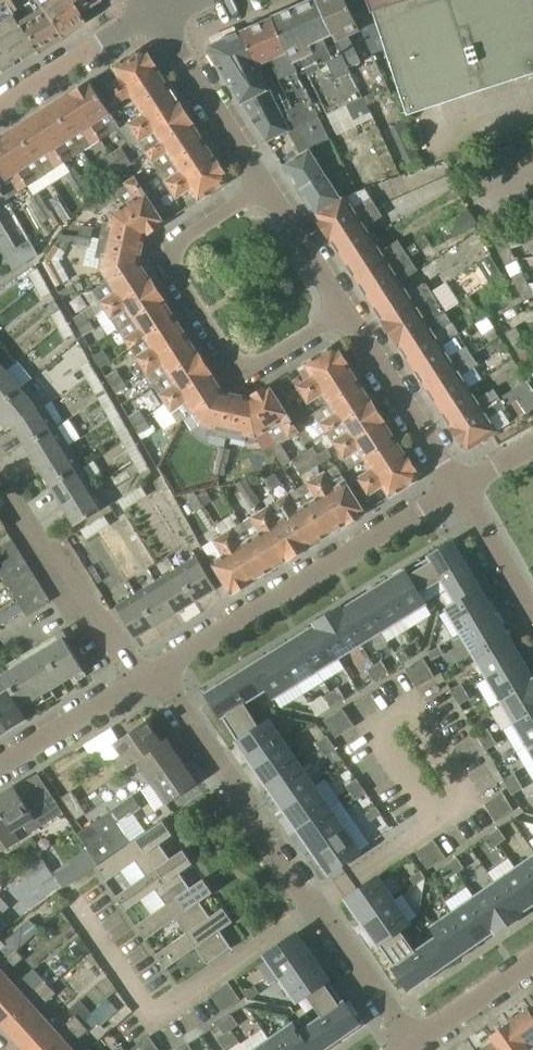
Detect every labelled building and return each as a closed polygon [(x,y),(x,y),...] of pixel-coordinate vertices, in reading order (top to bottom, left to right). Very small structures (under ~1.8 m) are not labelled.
[(20,6),(16,0),(7,0),(5,2),(6,3),(5,4),(11,13),(20,6)] [(78,13),(68,0),(35,0),(41,9),(60,39),(61,38),(61,37),(83,22),(78,13)] [(78,13),(98,0),(68,0),(78,13)] [(363,97),(349,67),(318,0),(315,0),(275,18),(297,67),(300,73),(307,70),(315,89),(327,114),(363,97)] [(347,0),(318,0),(349,67),(363,97),(365,97),(368,104),(391,93),(347,0)] [(408,115),(532,74),(532,0),(370,0),(408,115)] [(27,17),(17,23),(37,53),(60,39),(41,9),(27,17)] [(0,22),(0,42),(12,61),(18,57),(21,61),(34,52),(36,54),(37,53),(17,23),(12,15),(0,22)] [(297,67),(275,18),(242,32),(257,66),(259,65),(274,58),(279,68),(276,69),(294,108),(311,100),(312,99),(300,73),(297,67)] [(330,140),(319,117),(311,100),(294,108),(282,113),(259,65),(257,66),(242,32),(212,45),(210,51),(268,141),(298,127),(309,150),(310,149),(330,140)] [(12,61),(0,42),(0,72),(1,73),(14,65),(12,61)] [(104,101),(157,66),(147,50),(141,49),(113,67),(116,72),(121,79),(106,89),(104,86),(97,91),(104,101)] [(138,105),(170,85),(157,66),(104,101),(109,110),(131,95),(138,105)] [(121,128),(109,110),(104,101),(97,91),(91,81),(72,93),(102,140),(121,128)] [(128,139),(182,104),(170,85),(138,105),(143,114),(121,129),(128,139)] [(84,151),(102,140),(72,93),(54,104),(84,151)] [(65,163),(66,163),(84,151),(54,104),(36,116),(65,163)] [(194,123),(189,115),(182,104),(128,139),(132,146),(140,141),(147,153),(194,123)] [(72,172),(66,163),(65,163),(36,116),(17,128),(53,184),(67,175),(74,187),(83,181),(76,169),(72,172)] [(407,164),(422,157),(405,120),(390,127),(407,164)] [(159,172),(206,142),(194,123),(147,153),(159,172)] [(0,139),(0,141),(28,186),(34,195),(39,192),(53,184),(17,128),(0,139)] [(28,186),(0,141),(0,182),(1,183),(3,185),(0,187),(0,188),(4,195),(7,199),(28,186)] [(171,191),(218,160),(206,142),(159,172),(171,191)] [(123,147),(111,154),(116,162),(128,155),(123,147)] [(329,165),(322,169),(310,149),(309,150),(284,166),(300,191),(341,163),(338,156),(327,163),(329,165)] [(99,161),(104,170),(116,162),(111,154),(99,161)] [(128,155),(116,162),(121,170),(133,163),(128,155)] [(194,193),(199,200),(199,201),(227,182),(229,176),(218,160),(171,191),(177,199),(191,189),(194,193)] [(110,178),(121,170),(116,162),(104,170),(110,178)] [(300,191),(316,215),(341,199),(326,175),(342,164),(341,163),(300,191)] [(160,214),(144,191),(135,177),(114,191),(124,205),(126,204),(145,236),(147,235),(166,223),(160,214)] [(83,181),(74,187),(81,199),(90,193),(83,181)] [(160,197),(152,186),(144,191),(152,202),(160,197)] [(330,237),(378,207),(366,188),(346,196),(341,199),(316,215),(330,237)] [(38,210),(47,205),(39,192),(34,195),(30,198),(38,210)] [(152,202),(160,214),(167,208),(160,197),(152,202)] [(63,201),(55,206),(65,222),(73,216),(63,201)] [(144,249),(147,235),(145,236),(126,204),(124,205),(112,212),(111,222),(105,221),(101,239),(144,249)] [(49,218),(54,216),(47,205),(38,210),(45,221),(49,218)] [(374,240),(367,228),(384,217),(378,207),(330,237),(344,259),(374,240)] [(455,237),(459,235),(477,223),(469,210),(447,225),(455,237)] [(14,270),(39,255),(30,240),(18,248),(0,220),(0,247),(14,270)] [(82,225),(79,237),(92,240),(95,228),(82,225)] [(92,240),(79,237),(77,246),(91,248),(92,240)] [(141,262),(144,249),(101,239),(100,246),(105,247),(101,269),(108,280),(140,259),(141,262)] [(399,240),(382,251),(374,240),(344,259),(357,280),(405,249),(399,240)] [(401,281),(418,270),(410,258),(420,250),(415,243),(405,249),(357,280),(371,301),(401,281)] [(55,244),(44,262),(56,286),(66,282),(56,262),(63,250),(55,244)] [(500,253),(506,266),(517,260),(511,248),(500,253)] [(491,283),(503,275),(490,254),(478,262),(491,283)] [(152,278),(141,262),(140,259),(108,280),(93,290),(84,293),(93,306),(74,318),(79,327),(91,319),(106,310),(105,308),(152,278)] [(529,284),(523,271),(524,271),(519,259),(517,260),(506,266),(518,289),(529,284)] [(36,285),(45,280),(39,268),(30,273),(36,285)] [(117,328),(164,297),(152,278),(105,308),(106,310),(117,328)] [(36,285),(43,297),(52,292),(45,280),(36,285)] [(426,283),(409,294),(401,281),(371,301),(384,322),(432,291),(426,283)] [(446,312),(446,313),(461,303),(447,282),(432,292),(432,291),(384,322),(398,343),(446,312)] [(529,284),(518,289),(525,302),(520,304),(525,312),(532,310),(532,291),(529,284)] [(145,337),(176,317),(164,297),(117,328),(130,347),(145,337)] [(59,326),(68,321),(62,309),(53,314),(59,326)] [(411,364),(442,344),(459,333),(446,313),(446,312),(398,343),(411,364)] [(142,365),(188,335),(176,317),(145,337),(151,347),(136,357),(142,365)] [(91,319),(79,327),(85,336),(97,328),(91,319)] [(68,321),(59,326),(66,338),(75,333),(68,321)] [(513,344),(523,338),(516,326),(506,333),(513,344)] [(154,384),(201,354),(188,335),(142,365),(154,384)] [(513,344),(520,356),(531,350),(523,338),(513,344)] [(467,346),(450,357),(442,344),(411,364),(425,386),(473,355),(467,346)] [(302,393),(349,363),(339,348),(333,346),(304,364),(312,376),(298,385),(302,393)] [(104,366),(111,361),(103,350),(96,355),(104,366)] [(166,403),(213,373),(201,354),(154,384),(166,403)] [(470,387),(462,375),(479,365),(473,355),(425,386),(439,407),(470,387)] [(89,378),(98,374),(91,361),(82,366),(89,378)] [(329,403),(361,382),(349,363),(302,393),(309,403),(324,394),(329,403)] [(22,388),(7,370),(0,377),(0,407),(22,388)] [(111,383),(122,377),(118,370),(107,376),(111,383)] [(225,392),(224,391),(213,373),(166,403),(172,413),(178,423),(194,414),(193,413),(225,392)] [(98,374),(89,378),(95,390),(104,386),(98,374)] [(117,393),(128,387),(122,377),(111,383),(117,393)] [(528,380),(501,398),(453,429),(465,447),(470,448),(494,434),(498,431),(490,418),(506,407),(518,400),(526,414),(532,410),(532,389),(528,380)] [(327,431),(373,401),(361,382),(329,403),(330,403),(315,413),(327,431)] [(290,418),(283,406),(276,394),(270,385),(251,397),(250,397),(270,430),(279,445),(299,433),(290,418)] [(495,388),(478,399),(470,387),(439,407),(453,429),(501,398),(495,388)] [(40,409),(22,388),(0,407),(0,420),(9,430),(14,426),(40,409)] [(283,406),(290,401),(283,390),(276,394),(283,406)] [(229,438),(238,394),(224,391),(225,392),(193,413),(194,414),(202,427),(211,429),(210,434),(229,438)] [(250,397),(251,397),(238,394),(229,438),(246,442),(247,437),(256,439),(270,430),(250,397)] [(283,406),(290,418),(298,413),(290,401),(283,406)] [(339,450),(385,420),(373,401),(327,431),(333,441),(339,450)] [(112,419),(121,414),(114,403),(105,408),(112,419)] [(26,446),(59,427),(46,405),(40,409),(14,426),(26,446)] [(135,425),(146,418),(141,409),(129,417),(135,425)] [(121,414),(112,419),(118,431),(127,426),(121,414)] [(140,433),(151,426),(146,418),(135,425),(140,433)] [(351,469),(365,459),(397,439),(385,420),(339,450),(351,469)] [(39,466),(71,446),(59,427),(26,446),(39,466)] [(307,428),(299,433),(306,445),(314,439),(307,428)] [(354,493),(409,458),(397,439),(365,459),(371,469),(348,483),(354,493)] [(135,461),(143,456),(137,444),(128,449),(135,461)] [(51,485),(83,466),(71,446),(39,466),(51,485)] [(230,449),(219,447),(216,460),(227,462),(230,449)] [(308,461),(318,455),(313,447),(303,453),(308,461)] [(328,449),(318,455),(323,462),(326,461),(333,457),(328,449)] [(303,453),(293,460),(297,468),(308,461),(303,453)] [(143,456),(135,461),(142,472),(150,467),(143,456)] [(390,497),(410,485),(418,480),(420,474),(409,458),(354,493),(359,502),(383,487),(390,497)] [(216,460),(214,474),(225,476),(227,462),(216,460)] [(95,486),(93,484),(105,477),(95,461),(83,468),(83,466),(51,485),(63,505),(95,486)] [(313,469),(308,461),(297,468),(302,475),(313,469)] [(330,469),(317,477),(346,524),(366,512),(359,502),(354,493),(348,483),(347,480),(337,465),(330,469)] [(272,489),(281,484),(274,471),(265,477),(272,489)] [(328,536),(346,524),(317,477),(316,477),(298,488),(328,536)] [(246,498),(255,492),(248,479),(238,485),(246,498)] [(76,526),(107,506),(95,486),(63,505),(76,526)] [(131,493),(136,501),(147,494),(142,486),(131,493)] [(309,547),(328,536),(298,488),(279,500),(309,547)] [(204,505),(212,501),(210,497),(206,490),(198,495),(204,505)] [(252,507),(261,502),(255,492),(246,498),(252,507)] [(119,501),(124,508),(136,501),(131,493),(119,501)] [(195,510),(204,505),(198,495),(189,501),(195,510)] [(290,559),(309,547),(279,500),(261,512),(290,559)] [(271,570),(290,559),(261,512),(242,523),(271,570)] [(99,531),(111,524),(105,516),(93,523),(99,531)] [(87,539),(99,531),(93,523),(82,530),(87,539)] [(271,570),(242,523),(223,535),(252,582),(271,570)] [(14,541),(7,529),(0,533),(0,550),(14,541)] [(233,594),(252,582),(223,535),(215,540),(224,555),(213,562),(233,594)] [(22,553),(14,541),(0,550),(0,567),(22,553)] [(419,594),(444,579),(453,574),(445,560),(452,556),(446,547),(431,556),(430,556),(431,557),(422,561),(421,559),(411,565),(413,567),(405,571),(419,594)] [(444,579),(458,604),(481,590),(478,584),(480,583),(475,573),(472,575),(459,552),(452,556),(445,560),(453,574),(444,579)] [(0,567),(0,571),(5,580),(29,565),(22,553),(0,567)] [(217,588),(198,556),(197,556),(177,568),(196,601),(217,588)] [(5,580),(13,592),(36,577),(29,565),(5,580)] [(196,601),(177,568),(157,582),(157,581),(176,613),(196,601)] [(425,603),(419,594),(405,571),(384,585),(404,617),(425,603)] [(20,604),(44,589),(36,577),(13,592),(19,602),(20,604)] [(157,625),(176,613),(157,581),(157,582),(137,594),(157,625)] [(382,630),(404,617),(384,585),(363,598),(382,630)] [(20,604),(24,611),(28,616),(51,601),(44,589),(20,604)] [(449,609),(463,633),(495,614),(494,611),(496,609),(490,600),(488,601),(485,596),(481,590),(458,604),(449,609)] [(136,638),(157,625),(137,594),(117,606),(136,638)] [(361,643),(382,630),(363,598),(342,611),(341,608),(340,609),(361,643)] [(24,611),(20,604),(19,602),(11,607),(16,616),(24,611)] [(9,621),(16,616),(11,607),(3,612),(9,621)] [(339,657),(361,643),(340,609),(318,622),(339,657)] [(9,621),(3,612),(0,614),(0,625),(1,626),(9,621)] [(463,633),(476,655),(508,636),(503,626),(505,624),(499,615),(497,616),(495,614),(463,633)] [(318,670),(339,657),(318,622),(317,623),(319,625),(298,638),(318,670)] [(84,669),(67,642),(65,638),(74,633),(70,626),(57,634),(61,639),(42,651),(63,682),(84,669)] [(476,655),(489,678),(522,658),(520,656),(523,654),(517,645),(515,646),(508,636),(476,655)] [(298,638),(277,651),(297,683),(318,670),(298,638)] [(444,654),(440,646),(429,653),(433,660),(444,654)] [(403,648),(396,652),(403,663),(410,659),(403,648)] [(42,695),(63,682),(42,651),(22,664),(42,695)] [(275,697),(297,683),(277,651),(255,665),(269,687),(275,697)] [(424,658),(415,663),(421,673),(430,667),(424,658)] [(502,700),(532,681),(532,677),(529,671),(532,669),(526,660),(523,661),(522,658),(489,678),(502,700)] [(375,665),(382,676),(389,672),(382,661),(375,665)] [(411,678),(421,673),(415,663),(406,669),(411,678)] [(21,708),(42,695),(22,664),(7,673),(1,676),(21,708)] [(218,688),(222,695),(226,701),(239,693),(245,702),(269,687),(255,665),(218,688)] [(382,676),(375,665),(368,670),(374,681),(382,676)] [(421,673),(426,682),(435,676),(430,667),(421,673)] [(426,682),(421,673),(411,678),(417,688),(426,682)] [(0,676),(0,716),(9,730),(28,719),(21,708),(1,676),(0,676)] [(516,723),(532,713),(532,681),(502,700),(516,723)] [(455,698),(467,691),(462,683),(451,690),(455,698)] [(332,692),(339,703),(346,699),(339,687),(332,692)] [(467,691),(455,698),(460,705),(471,698),(467,691)] [(339,703),(332,692),(324,697),(331,708),(339,703)] [(226,701),(222,695),(212,701),(222,716),(239,742),(261,727),(245,702),(239,693),(226,701)] [(334,714),(340,723),(349,717),(343,708),(334,714)] [(529,745),(532,742),(532,713),(516,723),(529,745)] [(326,720),(331,729),(340,723),(334,714),(326,720)] [(9,730),(0,716),(0,736),(9,730)] [(349,717),(340,723),(346,732),(355,726),(349,717)] [(163,742),(148,720),(119,740),(126,752),(118,757),(126,770),(137,762),(137,761),(163,742)] [(261,728),(261,727),(239,742),(243,749),(241,750),(248,759),(250,758),(255,765),(286,743),(270,721),(261,728)] [(337,737),(346,732),(340,723),(331,729),(337,737)] [(493,736),(489,728),(477,735),(482,742),(493,736)] [(328,735),(317,743),(322,750),(333,742),(328,735)] [(498,743),(493,736),(482,742),(486,750),(498,743)] [(152,782),(183,761),(167,739),(163,742),(137,761),(137,762),(152,782)] [(338,750),(333,742),(322,750),(327,757),(338,750)] [(300,765),(286,743),(255,765),(259,772),(258,773),(264,782),(266,781),(269,786),(300,765)] [(152,782),(167,805),(198,783),(183,761),(152,782)] [(315,786),(300,765),(269,786),(273,791),(271,793),(278,802),(279,801),(284,808),(315,786)] [(520,781),(515,773),(504,780),(509,787),(520,781)] [(357,778),(347,786),(352,793),(362,785),(357,778)] [(524,788),(520,781),(509,787),(513,795),(524,788)] [(367,792),(362,785),(352,793),(357,800),(367,792)] [(38,830),(64,813),(48,788),(25,802),(16,786),(0,796),(0,853),(19,841),(13,830),(24,823),(31,834),(38,830)] [(330,807),(315,786),(284,808),(289,815),(287,816),(294,825),(295,824),(299,829),(330,807)] [(62,797),(69,808),(80,801),(72,790),(62,797)] [(503,791),(494,797),(500,807),(509,800),(503,791)] [(133,796),(111,811),(119,823),(141,808),(133,796)] [(500,807),(494,797),(485,803),(491,813),(500,807)] [(514,810),(509,800),(500,807),(505,816),(514,810)] [(88,813),(80,801),(69,808),(77,820),(88,813)] [(345,829),(330,807),(299,829),(303,834),(301,835),(307,845),(309,843),(314,850),(345,829)] [(377,807),(367,814),(372,821),(382,814),(377,807)] [(505,816),(500,807),(491,813),(496,822),(505,816)] [(119,823),(111,811),(78,833),(99,864),(132,841),(119,823)] [(165,820),(96,867),(106,881),(137,860),(147,875),(171,859),(161,844),(174,834),(165,820)] [(500,828),(492,833),(500,844),(507,839),(500,828)] [(361,851),(345,829),(314,850),(319,857),(317,859),(324,868),(325,867),(330,873),(361,851)] [(500,844),(492,833),(485,838),(493,849),(500,844)] [(434,839),(425,845),(431,854),(441,848),(434,839)] [(431,854),(425,845),(416,851),(422,860),(431,854)] [(447,857),(441,848),(431,854),(438,863),(447,857)] [(185,849),(171,859),(147,875),(116,896),(126,910),(157,889),(167,904),(191,888),(181,873),(195,863),(185,849)] [(438,863),(431,854),(422,860),(429,869),(438,863)] [(35,885),(55,874),(44,856),(25,868),(35,885)] [(458,857),(451,862),(458,873),(465,868),(458,857)] [(518,868),(532,890),(532,857),(518,868)] [(458,873),(451,862),(443,867),(451,878),(458,873)] [(531,905),(532,904),(532,890),(518,868),(497,882),(519,913),(531,905)] [(411,878),(416,885),(426,877),(421,870),(411,878)] [(379,877),(349,898),(348,899),(352,905),(350,907),(357,916),(358,915),(363,921),(394,900),(379,877)] [(205,878),(191,888),(167,904),(137,925),(146,939),(177,918),(187,933),(211,916),(201,902),(215,892),(205,878)] [(497,882),(475,898),(496,929),(498,931),(521,916),(519,913),(497,882)] [(475,898),(454,912),(476,943),(496,929),(475,898)] [(410,922),(394,900),(363,921),(368,928),(366,930),(373,939),(375,938),(379,944),(401,929),(410,922)] [(225,907),(211,916),(187,933),(157,954),(167,968),(197,947),(208,964),(232,947),(221,930),(235,921),(225,907)] [(455,958),(476,943),(454,912),(434,926),(440,936),(455,958)] [(17,950),(38,932),(28,921),(3,943),(0,939),(0,965),(17,950)] [(417,952),(401,929),(379,944),(395,967),(405,982),(414,976),(410,970),(423,961),(417,952)] [(302,940),(298,934),(267,955),(282,978),(313,956),(308,949),(311,948),(310,947),(304,939),(302,940)] [(455,958),(440,936),(417,952),(423,961),(410,970),(414,976),(419,983),(455,958)] [(17,950),(0,965),(0,998),(17,984),(4,970),(11,963),(14,967),(24,958),(17,950)] [(318,963),(313,956),(282,978),(298,1000),(307,994),(329,979),(324,972),(327,971),(320,962),(318,963)] [(50,986),(43,979),(33,988),(36,991),(29,998),(17,984),(0,998),(0,1023),(4,1027),(50,986)] [(333,985),(329,979),(307,994),(323,1017),(329,1026),(342,1017),(346,1023),(356,1017),(345,1002),(339,994),(342,992),(335,983),(333,985)] [(226,996),(235,990),(229,981),(220,987),(226,996)] [(261,992),(256,985),(245,993),(250,1000),(261,992)] [(36,1006),(43,999),(46,1003),(56,994),(50,986),(4,1027),(20,1045),(48,1020),(36,1006)] [(220,987),(211,994),(217,1003),(226,996),(220,987)] [(226,996),(232,1005),(241,999),(235,990),(226,996)] [(226,996),(217,1003),(223,1012),(232,1005),(226,996)] [(77,1003),(69,1010),(75,1017),(76,1015),(82,1022),(83,1023),(93,1014),(81,1000),(77,1003)] [(530,1009),(529,1008),(510,1022),(529,1049),(532,1049),(532,1014),(530,1009)] [(239,1024),(232,1014),(225,1019),(232,1029),(239,1024)] [(75,1017),(66,1025),(68,1027),(61,1033),(48,1020),(20,1045),(25,1049),(51,1049),(82,1022),(76,1015),(75,1017)] [(323,1017),(300,1033),(311,1049),(327,1049),(331,1047),(330,1045),(351,1030),(346,1023),(342,1017),(329,1026),(323,1017)] [(217,1024),(218,1024),(225,1034),(232,1029),(225,1019),(217,1024)] [(51,1049),(75,1049),(69,1043),(76,1037),(79,1039),(89,1030),(83,1023),(82,1022),(51,1049)] [(510,1022),(491,1035),(495,1041),(496,1041),(502,1049),(529,1049),(510,1022)] [(272,1039),(279,1049),(311,1049),(300,1033),(293,1024),(272,1039)] [(157,1045),(150,1036),(141,1042),(147,1049),(149,1049),(157,1045)] [(272,1039),(256,1049),(279,1049),(272,1039)] [(496,1041),(495,1041),(482,1049),(502,1049),(496,1041)]
